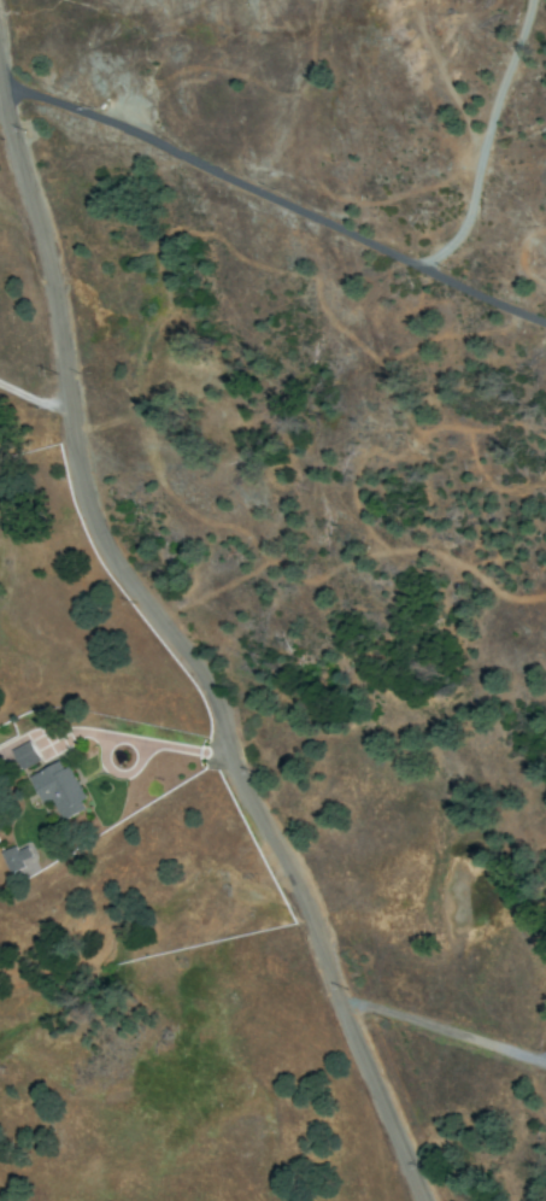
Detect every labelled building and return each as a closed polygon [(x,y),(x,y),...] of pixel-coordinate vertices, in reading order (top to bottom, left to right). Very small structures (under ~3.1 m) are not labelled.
[(11,750),(21,770),(40,761),(30,741),(11,750)] [(28,776),(41,803),(50,798),(61,821),(87,809),(63,759),(28,776)] [(37,872),(27,842),(1,852),(12,881),(37,872)]
